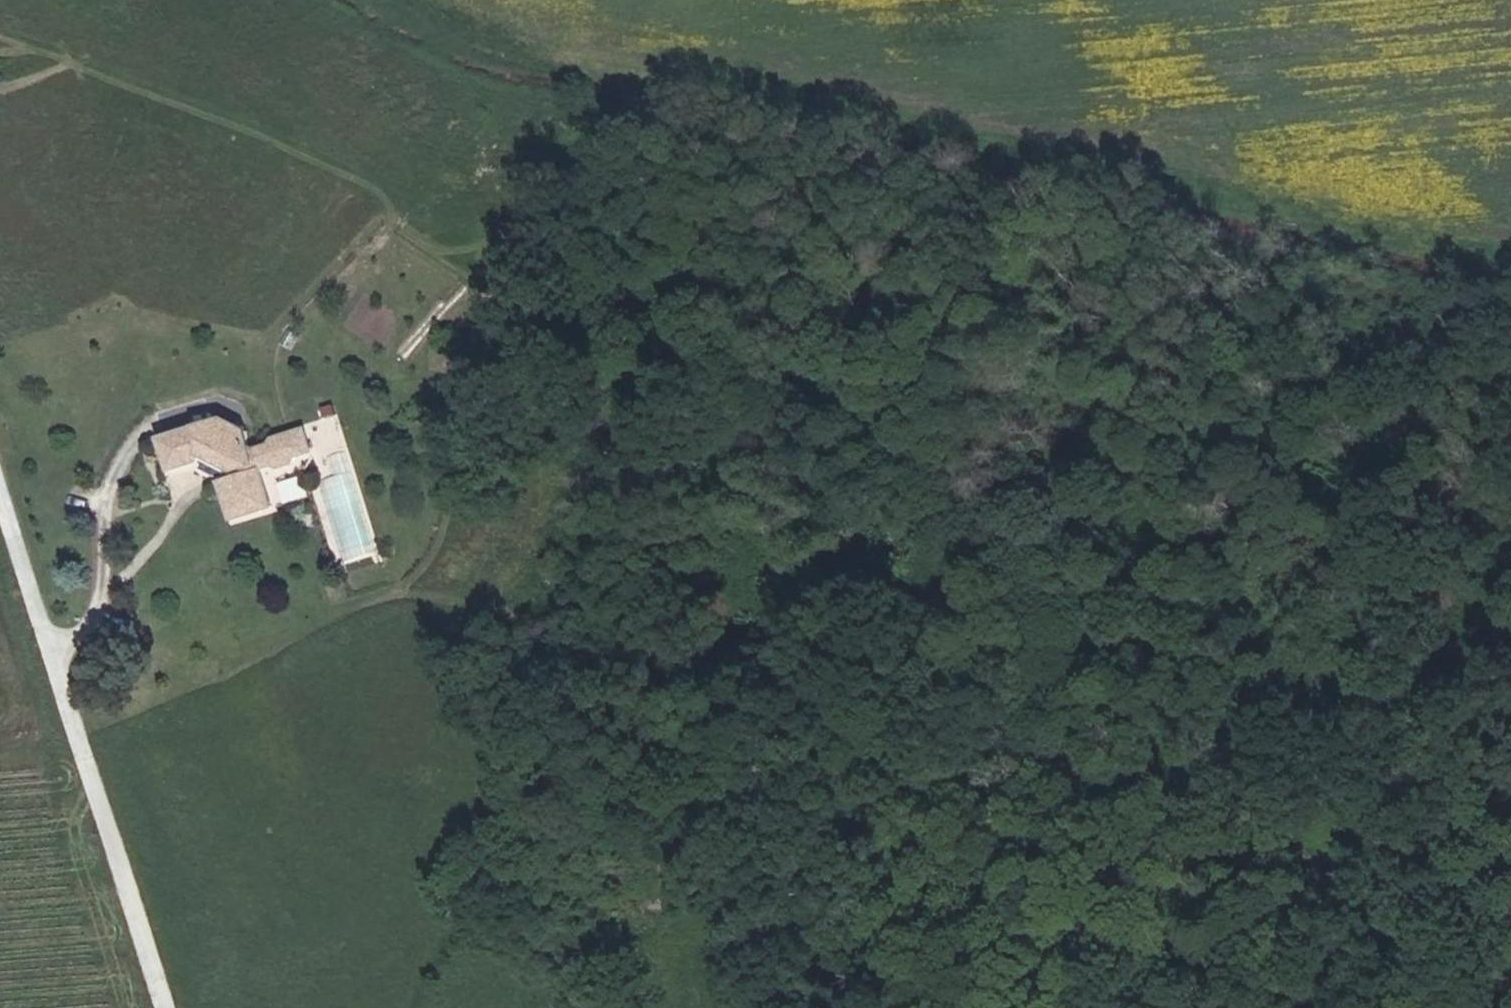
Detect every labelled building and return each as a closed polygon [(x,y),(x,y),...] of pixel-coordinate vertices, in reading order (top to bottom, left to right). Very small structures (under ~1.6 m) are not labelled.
[(196,488),(189,470),(175,464),(113,489),(126,522),(155,511),(157,503),(166,506),(161,518),(164,519),(181,513),(184,521),(171,526),(185,561),(204,554),(224,545),(211,513),(212,507),(223,502),(229,506),(242,500),(245,493),(260,486),(252,466),(222,478),(219,484),(203,491),(196,488)]
